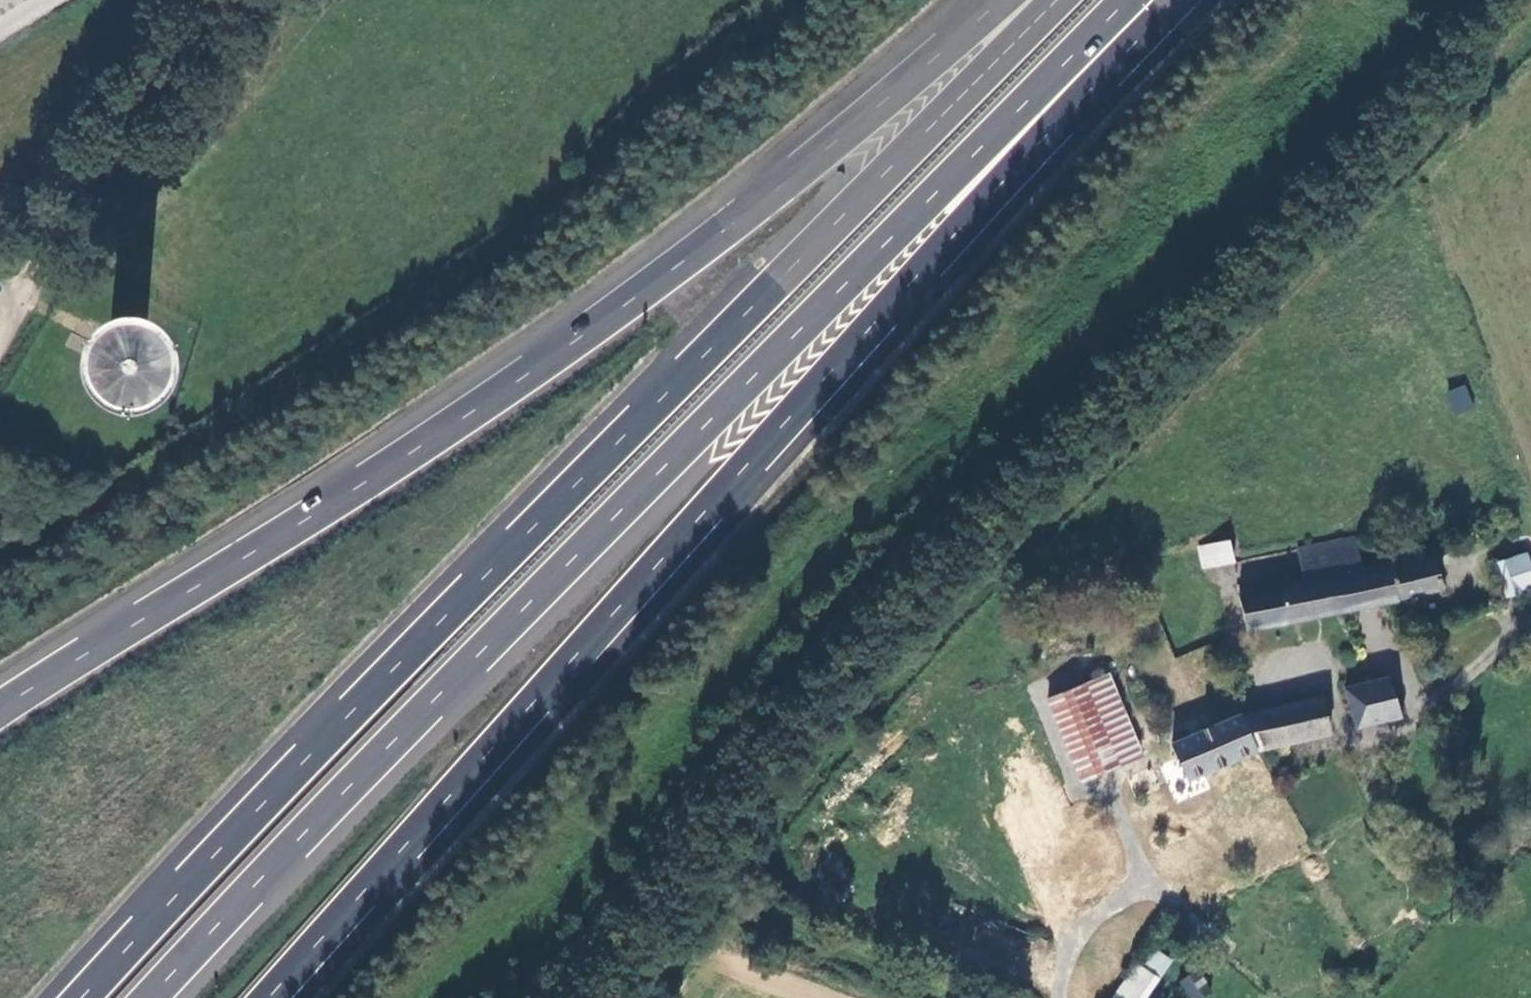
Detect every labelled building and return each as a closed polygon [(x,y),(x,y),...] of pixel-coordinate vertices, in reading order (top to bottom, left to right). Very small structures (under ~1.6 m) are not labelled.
[(30,0),(0,0),(0,19),(30,0)] [(179,347),(162,324),(155,318),(142,314),(129,314),(116,316),(104,323),(91,339),(86,360),(91,384),(102,399),(113,408),(135,412),(162,401),(175,386),(179,364),(179,347)] [(1464,385),(1445,393),(1455,415),(1473,407),(1464,385)] [(1362,569),(1354,538),(1233,562),(1228,542),(1199,549),(1202,568),(1191,571),(1204,639),(1442,588),(1434,558),(1392,567),(1392,564),(1362,569)] [(1530,588),(1530,568),(1525,552),(1493,564),(1505,597),(1530,588)] [(1051,693),(1044,695),(1081,782),(1144,755),(1109,673),(1053,695),(1051,693)] [(1388,679),(1346,690),(1358,726),(1398,716),(1388,679)] [(1320,694),(1239,714),(1255,751),(1331,733),(1320,694)] [(1239,714),(1238,712),(1206,726),(1199,712),(1182,720),(1188,733),(1170,741),(1177,757),(1187,781),(1255,751),(1239,714)] [(1177,757),(1096,792),(1107,816),(1187,781),(1177,757)] [(1148,949),(1114,997),(1145,997),(1168,964),(1148,949)] [(1181,977),(1186,997),(1201,997),(1209,996),(1204,972),(1181,977)]
